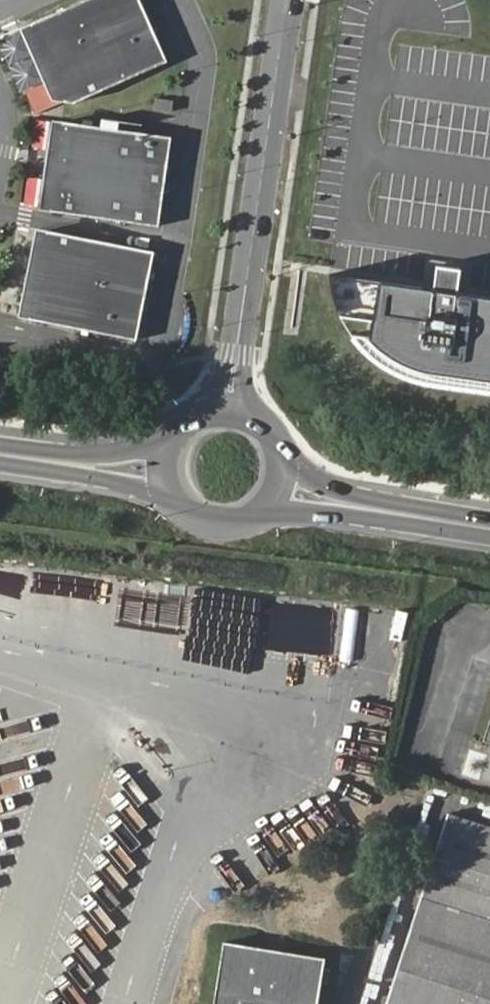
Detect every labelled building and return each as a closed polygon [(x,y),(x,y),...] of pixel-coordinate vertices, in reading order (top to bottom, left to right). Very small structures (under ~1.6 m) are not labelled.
[(142,0),(85,0),(25,27),(58,103),(75,103),(170,62),(142,0)] [(173,137),(53,119),(41,209),(162,223),(173,137)] [(154,250),(37,228),(21,315),(139,337),(154,250)] [(328,274),(334,300),(339,316),(372,320),(369,337),(351,334),(368,356),(398,375),(423,383),(489,393),(489,297),(328,274)] [(477,733),(489,737),(489,692),(477,733)] [(378,1003),(489,1003),(489,838),(437,821),(378,1003)] [(225,936),(216,1003),(318,1003),(326,949),(225,936)]
